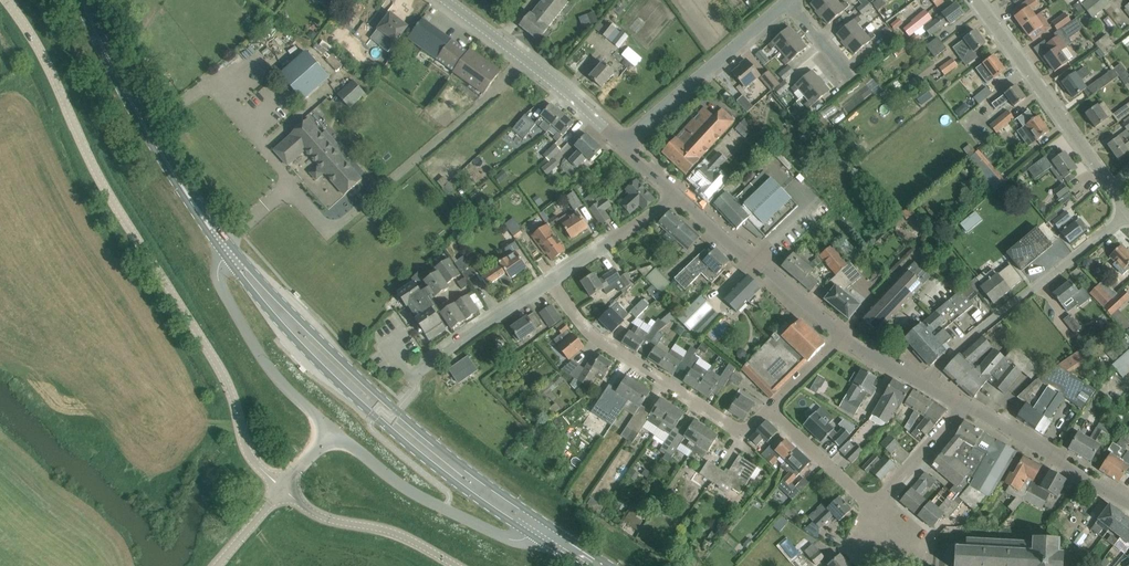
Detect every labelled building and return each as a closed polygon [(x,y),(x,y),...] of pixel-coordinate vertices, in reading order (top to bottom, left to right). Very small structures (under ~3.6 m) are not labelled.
[(532,14),(530,13),(520,26),(538,41),(571,0),(543,0),(532,14)] [(819,14),(836,0),(815,0),(811,4),(819,14)] [(819,14),(828,24),(850,6),(846,1),(842,5),(838,0),(836,0),(819,14)] [(868,0),(867,0),(858,8),(863,14),(873,6),(868,0)] [(878,8),(884,4),(882,0),(878,0),(874,3),(878,8)] [(911,4),(915,10),(921,6),(916,0),(911,4)] [(1025,2),(1012,12),(1015,16),(1014,17),(1022,27),(1030,21),(1040,13),(1035,16),(1031,10),(1039,4),(1036,0),(1028,0),(1025,2)] [(1092,18),(1104,8),(1098,0),(1088,0),(1082,5),(1092,18)] [(942,15),(925,28),(930,35),(948,22),(950,24),(964,14),(956,4),(942,14),(942,15)] [(918,28),(919,29),(923,25),(932,18),(926,9),(912,20),(913,22),(908,26),(913,32),(918,28)] [(587,14),(591,25),(598,22),(594,11),(587,14)] [(1058,31),(1062,28),(1071,21),(1065,12),(1052,22),(1058,31)] [(389,52),(396,42),(408,27),(391,13),(379,29),(377,31),(364,22),(355,35),(367,44),(371,39),(389,52)] [(1033,41),(1046,31),(1051,27),(1040,13),(1030,21),(1022,27),(1029,36),(1033,41)] [(837,34),(845,45),(863,29),(858,24),(862,20),(858,16),(837,34)] [(892,23),(897,29),(903,23),(899,18),(892,23)] [(335,31),(340,24),(334,19),(329,26),(335,31)] [(422,19),(415,30),(408,39),(437,60),(451,41),(452,40),(422,19)] [(608,22),(605,26),(600,22),(595,28),(607,38),(615,27),(608,22)] [(306,29),(314,35),(319,27),(314,24),(310,25),(306,29)] [(781,52),(798,37),(789,26),(772,41),(768,45),(772,49),(776,46),(781,52)] [(892,31),(887,26),(883,29),(888,35),(892,31)] [(1046,45),(1051,52),(1044,58),(1055,72),(1068,62),(1068,61),(1072,57),(1066,48),(1073,43),(1062,28),(1058,31),(1054,34),(1057,38),(1046,45)] [(863,29),(845,45),(854,55),(876,36),(872,32),(868,35),(863,29)] [(978,57),(974,52),(985,44),(976,30),(953,47),(966,66),(978,57)] [(622,31),(621,32),(612,42),(619,48),(629,36),(622,31)] [(922,39),(920,36),(918,37),(915,34),(893,51),(898,57),(922,39)] [(1095,43),(1099,48),(1099,49),(1104,56),(1116,47),(1107,34),(1095,43)] [(807,47),(798,37),(781,52),(786,58),(782,61),(786,65),(807,47)] [(926,46),(930,52),(942,43),(938,37),(926,46)] [(323,40),(320,44),(328,51),(332,46),(323,40)] [(454,72),(468,53),(460,47),(451,41),(437,60),(446,66),(454,72)] [(942,43),(930,52),(935,57),(946,49),(942,43)] [(416,58),(421,50),(413,45),(408,52),(416,58)] [(454,72),(483,94),(484,94),(500,71),(471,50),(468,53),(454,72)] [(764,65),(770,61),(761,50),(756,55),(764,65)] [(304,101),(304,100),(330,78),(306,52),(281,74),(304,101)] [(994,55),(990,59),(983,63),(988,69),(994,78),(1005,70),(994,55)] [(632,64),(626,59),(622,63),(628,69),(632,64)] [(945,76),(958,66),(952,59),(940,68),(945,76)] [(733,73),(736,77),(746,88),(760,76),(747,60),(733,73)] [(590,77),(602,88),(614,73),(603,63),(590,77)] [(1113,69),(1118,75),(1126,70),(1121,63),(1113,69)] [(778,74),(784,80),(794,71),(789,65),(778,74)] [(1076,74),(1075,73),(1062,83),(1073,98),(1078,94),(1078,95),(1080,93),(1086,88),(1081,81),(1090,75),(1089,73),(1086,69),(1085,67),(1076,74)] [(1105,87),(1119,76),(1113,69),(1099,79),(1105,87)] [(799,90),(804,95),(821,80),(812,70),(791,88),(795,93),(799,90)] [(161,81),(165,78),(162,72),(158,74),(157,75),(161,81)] [(772,90),(779,84),(768,72),(761,78),(772,90)] [(365,93),(354,80),(339,94),(350,106),(365,93)] [(805,105),(809,109),(830,91),(821,80),(804,95),(809,101),(805,105)] [(774,89),(779,95),(789,86),(784,81),(774,89)] [(167,82),(162,84),(161,85),(164,90),(165,90),(170,87),(167,82)] [(1009,100),(1014,107),(1026,98),(1016,85),(1005,94),(992,104),(996,110),(1009,100)] [(979,104),(992,94),(986,87),(973,97),(979,104)] [(927,89),(917,98),(923,105),(933,96),(927,89)] [(746,112),(753,106),(744,95),(737,101),(746,112)] [(1108,119),(1113,115),(1113,114),(1103,102),(1098,106),(1098,105),(1086,114),(1095,128),(1108,119)] [(1113,114),(1113,115),(1118,122),(1128,114),(1128,102),(1113,114)] [(536,123),(540,127),(546,132),(552,125),(553,126),(563,114),(551,104),(536,123)] [(662,152),(687,175),(700,160),(699,159),(734,121),(722,109),(714,117),(704,108),(676,138),(675,138),(662,152)] [(961,109),(957,109),(955,111),(960,117),(962,115),(963,111),(962,110),(961,109)] [(802,124),(811,116),(806,110),(797,117),(802,124)] [(997,133),(1014,118),(1008,110),(990,125),(997,133)] [(1031,110),(1017,117),(1021,125),(1035,118),(1031,110)] [(831,127),(824,119),(819,112),(811,118),(824,133),(831,127)] [(554,138),(559,142),(574,123),(563,114),(553,126),(559,132),(554,138)] [(532,120),(526,115),(513,130),(519,136),(532,120)] [(1038,116),(1025,126),(1029,131),(1030,131),(1037,140),(1050,131),(1038,116)] [(735,128),(745,138),(755,128),(745,118),(735,128)] [(291,134),(292,135),(275,150),(288,165),(305,150),(319,165),(311,173),(317,179),(325,172),(345,195),(362,180),(345,161),(349,157),(326,131),(322,135),(308,119),(291,134)] [(816,133),(811,126),(806,130),(811,137),(816,133)] [(1122,156),(1128,152),(1127,149),(1128,148),(1128,133),(1127,131),(1127,130),(1118,137),(1119,138),(1108,145),(1118,159),(1122,156)] [(587,134),(576,146),(579,150),(570,159),(578,167),(588,157),(591,160),(602,149),(601,148),(596,143),(593,140),(588,135),(587,134)] [(550,160),(561,149),(555,144),(544,155),(550,160)] [(975,152),(969,144),(962,150),(969,157),(975,152)] [(850,161),(857,156),(853,149),(851,147),(845,151),(847,154),(846,155),(850,161)] [(1023,173),(1028,169),(1035,179),(1049,168),(1054,164),(1068,183),(1075,177),(1072,173),(1077,169),(1065,153),(1059,157),(1054,150),(1034,165),(1031,160),(1020,169),(1023,173)] [(709,199),(715,192),(725,181),(718,174),(716,176),(714,174),(727,160),(718,152),(693,180),(703,189),(701,191),(709,199)] [(554,158),(542,168),(547,174),(559,163),(554,158)] [(980,173),(989,183),(995,189),(1005,180),(999,174),(990,164),(980,173)] [(499,183),(508,176),(504,170),(495,177),(499,183)] [(798,206),(791,199),(772,179),(764,171),(744,190),(734,200),(727,192),(714,205),(737,230),(745,222),(746,223),(751,224),(752,223),(766,237),(776,228),(787,217),(798,206)] [(450,182),(444,176),(438,182),(443,188),(450,182)] [(631,195),(621,204),(630,214),(640,205),(644,210),(655,200),(637,180),(626,190),(631,195)] [(455,188),(450,182),(443,188),(449,194),(455,188)] [(1054,191),(1059,198),(1068,191),(1063,184),(1054,191)] [(344,196),(337,203),(326,192),(320,198),(339,217),(352,205),(344,196)] [(575,210),(582,205),(574,192),(566,197),(575,210)] [(538,194),(532,198),(539,207),(545,203),(538,194)] [(594,199),(590,194),(585,198),(589,203),(594,199)] [(599,203),(590,209),(602,224),(610,219),(604,211),(611,206),(606,198),(599,203)] [(467,206),(462,201),(457,205),(461,211),(467,206)] [(916,213),(911,206),(902,213),(906,219),(916,213)] [(547,221),(550,226),(560,220),(563,225),(571,239),(588,228),(578,212),(570,217),(567,214),(559,219),(556,215),(550,219),(544,211),(540,213),(546,221),(547,221)] [(677,217),(675,215),(670,211),(658,224),(688,251),(700,237),(679,218),(680,218),(678,216),(677,217)] [(1045,219),(1048,222),(1058,215),(1055,211),(1045,219)] [(1066,211),(1053,221),(1061,231),(1060,231),(1071,245),(1084,234),(1074,221),(1071,218),(1071,217),(1066,211)] [(1046,220),(1006,254),(1021,270),(1021,269),(1032,260),(1033,259),(1038,255),(1039,254),(1044,249),(1044,250),(1045,249),(1050,244),(1050,245),(1051,244),(1060,236),(1046,220)] [(556,236),(547,225),(533,235),(546,254),(548,253),(553,260),(565,251),(555,237),(556,236)] [(520,228),(512,234),(515,239),(524,234),(520,228)] [(494,269),(482,278),(488,286),(499,278),(503,284),(504,285),(505,285),(507,285),(508,285),(509,284),(510,284),(511,283),(511,282),(511,281),(511,280),(511,279),(511,278),(527,267),(523,262),(527,259),(517,244),(509,249),(512,255),(493,268),(494,269)] [(1118,248),(1111,255),(1124,269),(1128,264),(1128,252),(1122,245),(1118,248)] [(446,249),(452,257),(456,254),(450,246),(446,249)] [(801,283),(811,291),(818,283),(808,274),(813,269),(823,261),(836,276),(848,265),(831,246),(820,256),(811,263),(796,251),(794,254),(793,254),(782,267),(783,267),(800,282),(801,283)] [(723,268),(730,262),(716,249),(710,254),(705,249),(675,279),(685,289),(702,273),(712,283),(725,270),(723,268)] [(466,255),(455,262),(466,278),(467,280),(478,273),(466,255)] [(447,284),(461,275),(449,258),(435,267),(438,271),(447,284)] [(878,333),(882,329),(923,285),(923,284),(930,276),(915,261),(862,318),(878,333)] [(829,281),(835,287),(825,300),(849,319),(860,305),(843,292),(862,276),(851,263),(848,265),(836,276),(829,281)] [(977,292),(981,288),(994,303),(1010,290),(1009,290),(1022,280),(1023,279),(1010,264),(998,274),(993,269),(986,274),(984,272),(977,277),(976,277),(969,283),(976,291),(977,292)] [(639,270),(646,277),(660,292),(668,284),(654,269),(650,266),(639,270)] [(595,273),(581,282),(591,297),(621,277),(615,269),(603,277),(604,277),(599,280),(595,273)] [(466,320),(455,304),(441,312),(431,297),(434,294),(436,297),(450,287),(447,284),(438,271),(425,280),(419,272),(412,279),(414,282),(397,293),(407,307),(409,306),(417,318),(416,320),(430,340),(446,329),(446,328),(449,326),(452,330),(466,320)] [(627,273),(622,276),(628,285),(633,281),(627,273)] [(724,299),(736,310),(737,312),(748,302),(751,304),(757,297),(755,295),(761,288),(748,275),(724,299)] [(467,280),(466,278),(458,283),(462,289),(470,284),(467,280)] [(1053,294),(1057,298),(1062,305),(1071,297),(1079,307),(1086,302),(1078,292),(1078,291),(1070,281),(1053,294)] [(931,366),(933,364),(946,352),(942,347),(952,338),(944,330),(974,305),(967,297),(976,291),(969,283),(952,298),(921,324),(920,323),(919,324),(920,325),(905,338),(915,348),(914,349),(915,349),(931,366)] [(1104,306),(1112,299),(1099,285),(1091,293),(1104,306)] [(661,293),(655,287),(649,292),(656,300),(659,297),(658,295),(661,293)] [(1112,314),(1118,309),(1128,298),(1128,295),(1124,290),(1106,307),(1112,314)] [(466,320),(480,311),(468,294),(455,304),(466,320)] [(680,318),(691,329),(692,330),(713,309),(701,297),(680,318)] [(637,317),(649,305),(643,300),(631,311),(637,317)] [(613,333),(624,322),(623,321),(629,315),(618,303),(612,309),(611,309),(600,320),(613,333)] [(550,328),(553,326),(562,320),(552,305),(541,313),(550,328)] [(511,327),(514,332),(516,334),(514,336),(518,341),(520,340),(520,341),(536,330),(535,329),(543,324),(535,312),(528,317),(527,316),(511,327)] [(1075,334),(1081,328),(1070,315),(1064,320),(1075,334)] [(632,323),(636,327),(631,333),(629,332),(622,342),(637,352),(646,338),(652,342),(658,332),(659,331),(667,325),(658,319),(648,334),(636,326),(632,323)] [(825,344),(807,326),(800,320),(792,327),(786,322),(742,370),(771,398),(777,392),(774,389),(805,359),(807,362),(808,361),(825,344)] [(558,329),(562,334),(554,340),(559,345),(558,346),(569,359),(584,347),(573,334),(572,335),(568,329),(569,329),(565,323),(558,329)] [(659,332),(658,332),(652,342),(657,346),(656,347),(649,359),(661,367),(668,356),(672,350),(660,342),(664,336),(659,332)] [(1004,393),(1011,385),(1031,361),(1014,347),(1006,358),(995,349),(976,370),(972,366),(993,347),(982,335),(960,355),(960,354),(944,372),(972,397),(973,398),(988,380),(1004,393)] [(702,343),(698,349),(705,353),(709,347),(702,343)] [(668,356),(661,367),(673,375),(682,361),(687,365),(694,355),(697,350),(691,346),(683,358),(672,350),(668,356)] [(1112,365),(1123,378),(1128,372),(1128,349),(1112,365)] [(1027,403),(1017,418),(1035,430),(1035,429),(1043,435),(1053,420),(1050,418),(1064,397),(1083,410),(1096,391),(1069,373),(1088,359),(1081,350),(1058,366),(1038,379),(1018,398),(1027,403)] [(460,362),(472,380),(487,370),(474,352),(460,362)] [(598,370),(606,375),(609,370),(609,371),(610,369),(610,368),(613,364),(595,353),(585,369),(572,361),(562,370),(562,369),(561,370),(588,387),(598,370)] [(696,390),(708,372),(696,364),(699,359),(694,355),(687,365),(693,369),(684,382),(696,390)] [(710,370),(708,372),(696,390),(709,398),(717,385),(723,388),(736,368),(729,363),(721,377),(710,370)] [(851,381),(854,383),(839,407),(855,416),(862,403),(856,400),(861,390),(872,395),(876,388),(872,386),(877,378),(862,369),(858,376),(855,374),(851,381)] [(557,372),(535,391),(542,399),(544,401),(549,397),(552,401),(556,397),(551,391),(558,386),(557,385),(564,379),(557,372)] [(739,386),(743,379),(734,373),(730,380),(739,386)] [(625,406),(636,389),(639,384),(627,376),(613,399),(625,406)] [(901,405),(909,392),(910,389),(893,379),(883,396),(870,420),(884,428),(887,423),(888,423),(895,411),(897,412),(901,405)] [(625,406),(636,414),(650,391),(639,384),(636,389),(625,406)] [(816,393),(820,388),(814,384),(810,390),(816,393)] [(919,403),(921,400),(924,395),(923,394),(922,394),(915,390),(914,389),(905,404),(915,411),(920,403),(919,403)] [(924,417),(931,406),(935,402),(934,401),(926,397),(927,396),(924,395),(921,400),(919,403),(920,403),(915,411),(910,418),(915,421),(919,414),(924,417)] [(738,401),(736,400),(729,411),(744,420),(751,409),(755,403),(742,396),(738,401)] [(647,420),(659,428),(673,406),(661,399),(647,420)] [(935,401),(935,402),(931,406),(924,417),(926,418),(918,428),(926,435),(948,411),(935,401)] [(665,455),(667,453),(674,441),(669,437),(684,414),(673,406),(659,428),(654,435),(665,442),(659,451),(665,455)] [(804,425),(822,443),(829,436),(833,440),(832,440),(838,447),(850,435),(844,429),(838,434),(834,430),(833,430),(816,413),(804,425)] [(621,436),(627,440),(630,435),(640,418),(635,415),(621,436)] [(633,438),(636,433),(638,434),(646,422),(640,418),(630,435),(627,440),(630,436),(633,438)] [(843,428),(850,434),(856,428),(843,420),(838,425),(842,429),(843,428)] [(1090,439),(1079,433),(1069,449),(1091,462),(1100,445),(1111,425),(1101,420),(1090,439)] [(560,430),(553,421),(545,427),(553,436),(560,430)] [(681,443),(680,444),(692,451),(692,450),(692,451),(707,428),(695,421),(685,437),(690,441),(686,447),(681,443)] [(767,443),(778,431),(773,426),(773,424),(771,422),(769,423),(767,421),(756,432),(750,439),(760,448),(766,441),(767,443)] [(1016,451),(1011,448),(997,440),(996,442),(982,435),(983,432),(984,433),(984,432),(964,421),(955,437),(931,465),(955,485),(950,491),(954,493),(963,501),(976,512),(988,496),(989,497),(1016,451)] [(707,428),(692,451),(703,457),(707,451),(708,452),(718,436),(707,428)] [(894,445),(894,444),(906,455),(917,443),(905,432),(901,437),(894,432),(888,439),(894,445)] [(1125,448),(1128,443),(1128,444),(1128,434),(1128,433),(1123,439),(1122,437),(1118,443),(1125,448)] [(762,455),(772,465),(777,460),(782,464),(796,449),(795,448),(796,446),(792,443),(791,445),(786,440),(776,450),(770,446),(762,455)] [(680,444),(674,441),(667,453),(672,456),(677,449),(680,444)] [(1100,470),(1119,483),(1128,467),(1128,451),(1122,447),(1121,448),(1113,442),(1108,450),(1112,453),(1111,454),(1110,454),(1100,470)] [(906,455),(894,444),(890,449),(884,443),(877,451),(880,453),(881,453),(895,466),(894,466),(895,467),(906,455)] [(852,463),(854,462),(864,451),(857,445),(845,456),(852,463)] [(791,472),(783,480),(789,485),(810,463),(801,454),(803,453),(799,450),(798,451),(796,449),(782,464),(781,466),(781,467),(781,466),(788,472),(789,471),(791,472)] [(894,466),(895,466),(881,453),(880,453),(873,462),(887,474),(894,466)] [(719,468),(711,481),(720,487),(722,483),(731,489),(740,494),(757,467),(739,455),(727,473),(719,468)] [(1024,456),(1022,461),(1021,463),(1020,462),(1016,469),(1018,471),(1016,475),(1009,471),(1003,482),(1010,485),(1006,492),(1016,497),(1008,507),(1013,512),(1022,502),(1024,504),(1036,484),(1033,482),(1042,466),(1024,456)] [(708,461),(700,474),(711,481),(719,468),(708,461)] [(621,479),(629,467),(621,462),(614,475),(621,479)] [(864,471),(878,484),(887,474),(873,462),(864,471)] [(629,476),(635,481),(640,473),(633,469),(629,476)] [(1048,469),(1046,474),(1039,486),(1036,484),(1024,504),(1029,506),(1034,495),(1046,502),(1051,494),(1057,497),(1067,480),(1066,479),(1059,475),(1058,475),(1051,471),(1051,470),(1050,470),(1048,469)] [(911,489),(901,501),(915,513),(925,501),(919,495),(927,485),(930,487),(936,481),(925,472),(920,479),(911,489)] [(824,475),(820,475),(817,478),(818,482),(821,485),(825,485),(828,482),(828,477),(824,475)] [(665,495),(672,500),(677,494),(670,489),(665,495)] [(930,502),(919,516),(932,527),(945,512),(950,516),(963,501),(954,493),(950,498),(948,496),(938,509),(930,502)] [(840,521),(852,510),(840,497),(827,508),(823,504),(809,517),(819,528),(833,515),(840,521)] [(1110,505),(1098,520),(1109,528),(1121,513),(1110,505)] [(790,507),(785,515),(797,523),(802,515),(790,507)] [(631,526),(637,517),(640,513),(632,508),(623,522),(631,526)] [(983,508),(974,514),(980,524),(989,517),(983,508)] [(1121,513),(1109,528),(1120,537),(1128,525),(1128,519),(1121,513)] [(780,530),(788,520),(782,515),(774,526),(780,530)] [(1098,534),(1102,528),(1096,523),(1091,529),(1098,534)] [(1120,537),(1128,544),(1128,525),(1120,537)] [(712,531),(708,538),(715,542),(719,536),(712,531)] [(1080,547),(1087,536),(1081,532),(1074,544),(1080,547)] [(1111,535),(1106,541),(1113,546),(1118,540),(1111,535)] [(746,546),(749,549),(755,543),(749,538),(744,544),(746,546)] [(1063,553),(1059,553),(1060,542),(1033,541),(1033,544),(968,541),(967,548),(958,547),(959,547),(958,547),(956,547),(956,555),(955,555),(955,563),(955,565),(1062,565),(1063,553)] [(804,551),(810,558),(816,564),(824,557),(813,543),(804,551)] [(828,565),(850,565),(841,555),(828,565)]
